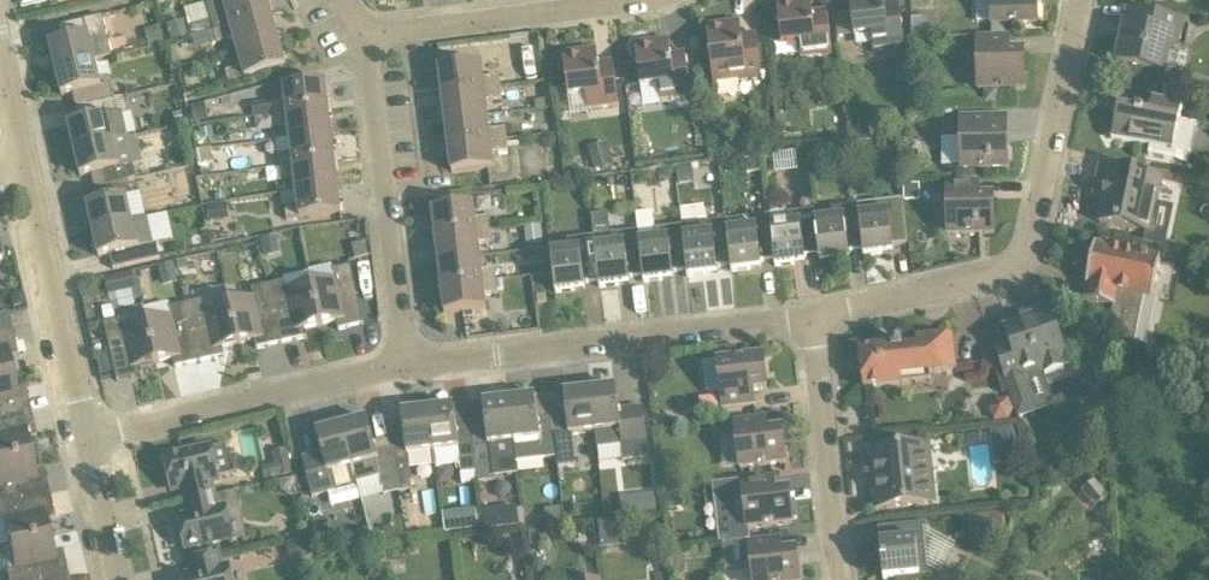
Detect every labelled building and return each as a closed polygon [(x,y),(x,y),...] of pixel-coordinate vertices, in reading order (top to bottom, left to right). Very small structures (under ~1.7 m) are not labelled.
[(271,17),(266,0),(234,0),(208,8),(212,21),(188,28),(191,39),(196,38),(215,33),(271,17)] [(814,26),(810,0),(806,0),(777,4),(782,47),(799,45),(801,59),(833,55),(829,24),(814,26)] [(886,17),(884,0),(849,0),(854,38),(872,36),(874,50),(905,46),(901,15),(886,17)] [(1038,25),(1037,0),(991,0),(992,26),(1038,25)] [(1183,23),(1134,13),(1129,12),(1118,66),(1125,67),(1145,72),(1151,73),(1165,76),(1171,45),(1178,47),(1183,23)] [(271,17),(215,33),(218,45),(234,40),(238,54),(279,43),(271,17)] [(56,71),(95,62),(112,58),(103,18),(57,28),(60,43),(50,45),(56,71)] [(186,22),(168,27),(172,41),(190,36),(186,22)] [(758,48),(757,48),(743,49),(740,23),(706,27),(714,84),(762,78),(758,48)] [(165,44),(161,28),(145,31),(149,48),(165,44)] [(215,33),(196,38),(200,50),(218,45),(215,33)] [(977,38),(978,91),(1025,90),(1024,54),(1010,55),(1010,37),(977,38)] [(688,67),(673,69),(669,42),(635,46),(641,89),(658,87),(660,101),(691,97),(688,72),(688,67)] [(226,73),(230,84),(286,68),(279,43),(238,54),(242,68),(226,73)] [(615,75),(613,75),(599,77),(597,51),(563,55),(569,98),(586,96),(588,110),(619,106),(615,75)] [(457,58),(445,60),(446,69),(458,67),(457,58)] [(111,85),(101,86),(95,62),(56,71),(62,97),(73,95),(76,109),(114,100),(111,85)] [(898,77),(909,77),(908,62),(897,62),(898,77)] [(481,64),(439,70),(443,96),(501,89),(500,78),(483,80),(481,64)] [(638,67),(627,69),(630,89),(641,88),(638,67)] [(1143,81),(1145,72),(1125,67),(1123,77),(1143,81)] [(197,71),(186,74),(189,87),(200,84),(197,71)] [(1165,76),(1151,73),(1149,80),(1163,83),(1165,76)] [(286,103),(273,104),(274,117),(329,110),(326,84),(284,89),(286,103)] [(446,122),(487,117),(486,103),(503,101),(501,89),(443,96),(446,122)] [(1001,91),(984,91),(984,107),(1001,107),(1001,91)] [(68,126),(74,152),(129,139),(123,114),(117,114),(114,100),(76,109),(79,123),(68,126)] [(1112,141),(1151,149),(1149,158),(1189,167),(1198,127),(1179,123),(1183,107),(1153,100),(1149,116),(1144,115),(1144,114),(1137,112),(1137,113),(1118,109),(1112,141)] [(538,110),(547,109),(546,102),(537,103),(538,110)] [(274,117),(273,104),(253,106),(255,119),(274,117)] [(208,119),(205,105),(192,109),(195,123),(208,119)] [(289,128),(290,141),(332,136),(329,110),(274,117),(276,130),(289,128)] [(173,116),(176,128),(184,126),(182,114),(173,116)] [(507,141),(506,129),(489,131),(487,117),(446,122),(449,148),(507,141)] [(993,117),(961,118),(962,171),(964,171),(979,170),(1008,170),(1007,134),(993,134),(993,117)] [(194,130),(196,142),(205,140),(203,128),(194,130)] [(279,156),(280,168),(280,169),(335,162),(332,136),(290,141),(292,155),(279,156)] [(138,137),(129,139),(74,152),(80,178),(91,176),(95,190),(108,187),(129,182),(137,180),(134,165),(143,163),(138,137)] [(452,175),(494,170),(492,156),(509,154),(507,141),(449,148),(452,175)] [(878,154),(895,153),(894,143),(877,145),(878,154)] [(608,144),(588,149),(594,172),(614,166),(608,144)] [(747,174),(762,173),(761,159),(745,160),(747,174)] [(295,180),(297,193),(338,188),(335,162),(280,169),(282,181),(295,180)] [(212,172),(211,165),(201,166),(202,173),(212,172)] [(696,184),(694,168),(679,170),(680,185),(696,184)] [(1155,208),(1161,181),(1102,168),(1098,186),(1107,188),(1103,206),(1101,208),(1099,215),(1101,218),(1099,224),(1140,233),(1146,206),(1155,208)] [(979,170),(964,171),(964,183),(979,182),(979,170)] [(108,187),(95,190),(98,204),(87,207),(93,233),(151,219),(151,218),(146,219),(141,195),(132,196),(129,182),(108,187)] [(947,183),(948,236),(994,235),(994,199),(980,200),(979,182),(964,183),(947,183)] [(921,186),(905,186),(905,201),(921,201),(921,186)] [(285,208),(287,221),(341,215),(338,188),(297,193),(298,207),(285,208)] [(864,257),(883,255),(894,254),(893,247),(908,245),(902,201),(858,206),(864,251),(863,251),(864,257)] [(227,206),(209,208),(211,222),(229,220),(227,206)] [(476,220),(474,206),(432,211),(436,237),(490,231),(489,218),(476,220)] [(864,251),(858,206),(831,209),(832,215),(815,217),(816,222),(820,256),(819,256),(820,262),(850,259),(849,253),(863,251),(864,251)] [(776,268),(794,266),(805,264),(805,258),(819,256),(820,256),(816,222),(815,217),(814,211),(787,215),(786,208),(769,210),(770,217),(776,261),(775,262),(776,268)] [(688,278),(707,276),(718,275),(717,269),(731,267),(732,267),(726,222),(699,225),(698,217),(681,219),(682,227),(688,272),(687,272),(688,278)] [(761,263),(775,262),(776,261),(770,217),(743,220),(743,218),(726,220),(726,222),(732,267),(731,267),(732,273),(761,269),(761,263)] [(113,271),(161,260),(151,219),(93,233),(99,259),(110,256),(113,271)] [(540,226),(524,229),(527,247),(543,244),(540,226)] [(644,284),(663,281),(674,280),(673,274),(687,272),(688,272),(682,227),(638,232),(644,277),(643,277),(643,278),(644,284)] [(439,263),(480,258),(479,245),(492,244),(490,231),(436,237),(439,263)] [(638,232),(594,238),(596,248),(600,283),(599,283),(600,289),(629,286),(629,279),(643,278),(643,277),(644,277),(638,232)] [(262,239),(266,258),(281,255),(278,236),(262,239)] [(596,248),(594,238),(567,241),(568,246),(551,248),(551,243),(550,243),(550,254),(555,295),(586,290),(585,284),(599,283),(600,283),(596,248)] [(366,243),(352,247),(356,260),(370,257),(366,243)] [(1135,348),(1145,297),(1153,299),(1161,262),(1094,248),(1083,302),(1114,308),(1111,326),(1135,348)] [(442,290),(496,283),(495,270),(482,271),(480,258),(439,263),(442,290)] [(187,262),(177,264),(179,273),(189,271),(187,262)] [(534,264),(497,265),(498,278),(535,277),(534,264)] [(163,285),(177,282),(173,265),(159,268),(163,285)] [(335,280),(311,286),(321,327),(336,324),(338,332),(364,326),(351,268),(333,272),(335,280)] [(109,295),(136,289),(132,274),(105,280),(109,295)] [(305,331),(321,327),(311,286),(287,291),(285,283),(268,287),(282,345),(306,339),(305,331)] [(487,311),(485,297),(498,295),(496,283),(442,290),(445,316),(487,311)] [(254,299),(229,305),(239,346),(255,342),(257,351),(282,345),(268,287),(252,290),(254,299)] [(27,311),(23,293),(12,296),(16,313),(27,311)] [(239,346),(229,305),(205,310),(203,302),(186,306),(200,364),(225,358),(223,350),(239,346)] [(186,306),(171,309),(172,317),(149,323),(147,323),(157,365),(173,361),(175,370),(200,364),(186,306)] [(1064,368),(1060,357),(1065,356),(1048,308),(1032,314),(1035,323),(1005,333),(1010,347),(994,350),(1006,384),(1018,420),(1055,407),(1044,375),(1064,368)] [(8,315),(8,314),(0,316),(0,334),(12,331),(8,315)] [(123,329),(121,321),(104,325),(117,383),(143,377),(141,369),(157,365),(147,323),(123,329)] [(13,375),(9,359),(18,357),(12,331),(0,334),(0,378),(13,375)] [(864,390),(932,383),(928,376),(956,372),(952,337),(916,341),(917,349),(903,351),(902,342),(879,345),(879,349),(860,352),(864,390)] [(763,357),(718,363),(703,364),(706,393),(710,396),(721,394),(723,411),(755,407),(753,392),(767,390),(763,357)] [(0,378),(0,421),(31,414),(25,389),(17,390),(13,375),(0,378)] [(597,450),(648,445),(644,409),(619,412),(616,389),(590,392),(595,434),(597,450)] [(576,467),(572,437),(595,434),(590,392),(564,395),(567,418),(552,420),(554,432),(555,438),(557,460),(558,469),(576,467)] [(555,438),(554,432),(552,420),(538,421),(535,399),(509,402),(514,443),(517,464),(557,460),(555,438)] [(1010,400),(996,400),(989,411),(995,423),(1008,422),(1015,412),(1010,400)] [(514,443),(509,402),(483,405),(486,428),(471,429),(477,473),(478,483),(495,482),(495,479),(518,475),(517,464),(514,443)] [(428,411),(433,453),(435,467),(459,464),(461,475),(477,473),(471,429),(457,431),(454,408),(428,411)] [(399,493),(412,491),(407,456),(433,453),(428,411),(402,414),(405,437),(389,440),(391,452),(399,493)] [(28,440),(36,438),(31,414),(0,421),(0,464),(32,457),(28,440)] [(766,418),(734,422),(740,470),(786,465),(782,432),(768,433),(766,418)] [(399,493),(391,452),(389,440),(373,443),(367,421),(342,428),(357,485),(380,478),(384,496),(399,493)] [(333,494),(333,491),(357,485),(342,428),(316,435),(323,457),(303,462),(313,499),(333,494)] [(994,432),(995,440),(1000,444),(1017,443),(1015,430),(994,432)] [(872,453),(870,453),(876,511),(934,504),(928,447),(872,453)] [(211,482),(219,480),(218,478),(232,475),(227,448),(212,451),(212,450),(165,460),(172,491),(183,489),(187,504),(215,497),(211,482)] [(277,456),(282,478),(294,475),(289,453),(277,456)] [(0,464),(0,507),(49,495),(44,470),(35,472),(32,457),(0,464)] [(773,478),(742,482),(747,530),(793,525),(789,492),(775,494),(773,478)] [(640,513),(636,481),(616,483),(620,515),(640,513)] [(666,496),(668,511),(684,510),(682,494),(666,496)] [(9,546),(9,548),(50,538),(47,522),(55,520),(49,495),(0,507),(0,548),(9,546)] [(218,512),(215,497),(187,504),(190,518),(179,521),(186,551),(233,541),(226,510),(218,512)] [(483,533),(499,531),(521,529),(519,509),(497,511),(498,517),(482,517),(483,533)] [(561,511),(548,512),(548,522),(562,521),(561,511)] [(459,531),(457,513),(445,514),(447,533),(459,531)] [(993,515),(967,518),(969,533),(995,530),(993,515)] [(324,554),(345,548),(338,524),(317,530),(324,554)] [(929,556),(935,540),(927,537),(926,524),(878,529),(883,579),(920,579),(920,578),(932,577),(929,556)] [(367,530),(349,534),(353,549),(370,545),(367,530)] [(531,547),(547,545),(546,533),(530,534),(531,547)] [(9,548),(15,572),(6,573),(8,579),(56,579),(68,577),(62,552),(54,554),(50,538),(9,548)] [(752,568),(753,579),(800,579),(796,552),(782,554),(780,539),(723,545),(726,571),(752,568)] [(312,559),(308,541),(291,545),(295,563),(312,559)] [(682,550),(669,552),(672,573),(685,571),(682,550)] [(218,556),(190,563),(194,578),(186,579),(232,579),(230,570),(222,572),(218,556)]
